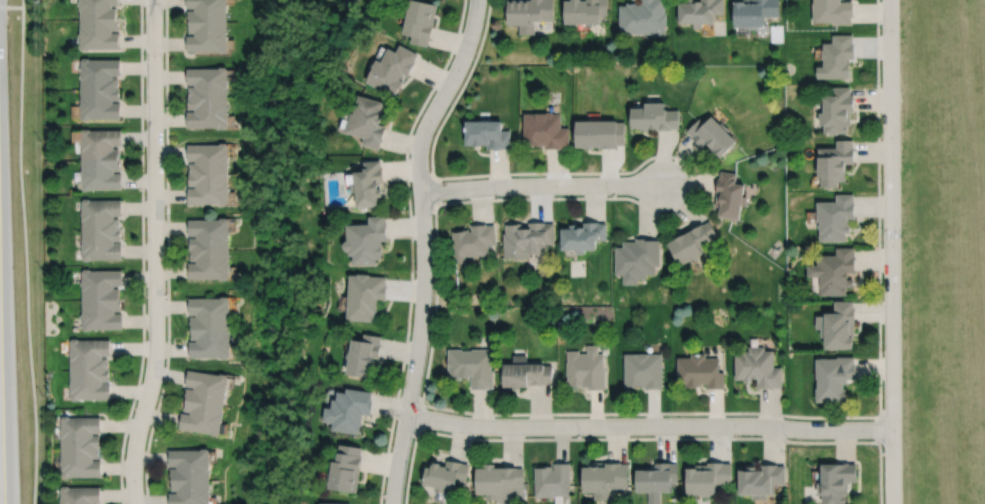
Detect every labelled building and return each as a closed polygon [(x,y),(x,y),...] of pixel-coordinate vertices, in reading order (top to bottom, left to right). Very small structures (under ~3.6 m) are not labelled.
[(80,1),(79,1),(79,5),(80,5),(81,33),(79,33),(79,37),(80,37),(81,48),(83,50),(88,50),(90,48),(121,48),(121,32),(113,32),(113,30),(120,30),(120,17),(118,17),(118,7),(113,7),(113,5),(121,5),(121,0),(80,0),(80,1)] [(186,7),(194,7),(194,10),(187,10),(187,22),(189,22),(189,32),(194,32),(194,35),(186,35),(186,51),(218,50),(219,52),(224,52),(227,50),(226,0),(186,0),(186,7)] [(404,33),(412,35),(410,42),(428,46),(429,40),(430,40),(438,4),(421,0),(412,0),(404,33)] [(509,24),(520,24),(520,33),(535,33),(535,24),(536,24),(536,20),(554,20),(554,0),(509,0),(509,24)] [(564,23),(600,23),(600,14),(607,14),(607,0),(564,0),(564,23)] [(619,33),(665,33),(665,25),(666,25),(666,13),(665,13),(665,0),(641,0),(641,3),(636,3),(636,2),(626,2),(627,5),(619,5),(619,33)] [(679,23),(693,23),(693,28),(702,28),(702,23),(714,22),(714,13),(724,13),(724,0),(701,0),(695,0),(687,0),(687,2),(679,2),(679,23)] [(735,26),(748,26),(748,28),(758,28),(758,26),(764,26),(764,16),(780,16),(780,0),(743,0),(735,0),(735,26)] [(815,2),(814,2),(814,21),(836,21),(836,23),(852,23),(852,16),(854,16),(854,1),(841,1),(841,0),(815,0),(815,2)] [(833,34),(833,42),(824,42),(824,49),(822,49),(823,58),(824,58),(824,66),(817,66),(818,78),(850,77),(849,70),(851,70),(850,60),(848,60),(848,58),(855,58),(854,42),(853,42),(853,34),(833,34)] [(400,44),(396,51),(388,47),(381,61),(376,59),(369,72),(370,72),(366,81),(387,93),(388,91),(395,95),(403,80),(399,78),(402,73),(408,75),(415,62),(414,61),(418,53),(400,44)] [(81,60),(81,118),(84,120),(89,120),(91,118),(122,118),(122,102),(114,102),(114,100),(121,100),(121,88),(119,88),(119,77),(113,77),(113,75),(122,75),(122,59),(91,59),(89,58),(83,58),(81,60)] [(218,68),(186,68),(186,84),(194,84),(194,86),(188,86),(188,96),(187,96),(187,109),(194,109),(194,111),(186,111),(187,128),(218,127),(220,129),(225,129),(227,127),(227,69),(224,67),(219,67),(218,68)] [(832,87),(832,95),(825,95),(825,97),(824,97),(824,102),(823,102),(823,112),(821,112),(821,125),(825,125),(825,133),(829,133),(829,134),(838,134),(838,132),(848,132),(848,125),(851,125),(851,111),(855,111),(854,94),(851,95),(851,86),(832,87)] [(358,95),(355,107),(354,106),(353,111),(354,111),(354,113),(351,113),(345,132),(364,137),(362,144),(379,149),(381,142),(382,142),(387,125),(379,123),(381,117),(384,118),(386,111),(381,110),(383,102),(358,95)] [(631,108),(631,128),(640,128),(640,131),(649,131),(649,129),(656,128),(656,130),(671,130),(671,128),(679,128),(678,109),(666,110),(666,108),(664,108),(664,102),(645,103),(645,107),(631,108)] [(546,113),(525,113),(525,145),(533,145),(533,146),(545,146),(545,149),(560,149),(560,147),(569,147),(569,127),(560,127),(560,113),(554,113),(553,112),(548,111),(546,113)] [(699,118),(687,131),(692,136),(691,137),(702,147),(706,143),(710,146),(709,147),(714,153),(715,152),(721,157),(737,141),(728,131),(730,129),(721,121),(720,123),(712,116),(705,124),(699,118)] [(575,121),(575,147),(584,147),(584,149),(593,149),(593,147),(598,147),(598,148),(617,148),(617,145),(625,145),(625,121),(617,121),(617,120),(575,121)] [(466,121),(467,145),(474,144),(474,146),(483,146),(483,145),(487,145),(487,149),(503,149),(503,148),(511,148),(511,130),(503,130),(503,121),(466,121)] [(82,131),(82,189),(84,191),(90,190),(91,189),(123,188),(122,173),(115,173),(115,170),(122,170),(122,158),(120,158),(120,148),(114,148),(114,145),(123,145),(123,130),(91,130),(89,129),(84,129),(82,131)] [(837,140),(837,148),(819,148),(819,168),(818,168),(818,175),(820,175),(820,177),(822,177),(822,187),(839,187),(839,180),(846,180),(846,163),(855,163),(855,147),(854,147),(854,139),(837,140)] [(218,144),(186,145),(187,160),(194,160),(194,162),(189,162),(189,173),(188,173),(188,185),(195,185),(195,188),(187,188),(187,204),(219,204),(220,205),(225,205),(228,204),(227,145),(225,143),(219,143),(218,144)] [(364,162),(364,172),(355,172),(358,208),(379,206),(378,197),(382,196),(382,189),(379,189),(378,183),(383,182),(382,167),(381,167),(380,160),(364,162)] [(721,171),(720,177),(718,177),(716,193),(717,193),(715,207),(720,207),(719,217),(731,219),(731,220),(736,221),(736,219),(740,220),(742,205),(746,206),(748,196),(743,196),(745,185),(736,183),(736,180),(735,180),(736,173),(721,171)] [(817,202),(818,222),(820,222),(821,225),(819,225),(819,229),(820,229),(821,242),(846,241),(846,233),(850,233),(850,225),(848,225),(848,219),(855,219),(855,194),(837,194),(837,202),(817,202)] [(82,201),(83,259),(85,261),(90,261),(92,259),(123,259),(123,243),(115,243),(115,241),(122,241),(122,229),(120,229),(120,218),(115,218),(115,216),(123,216),(123,200),(91,200),(90,199),(84,199),(82,201)] [(347,253),(349,252),(349,257),(353,257),(353,265),(376,264),(376,259),(382,259),(382,256),(383,256),(382,247),(381,247),(381,241),(387,240),(387,223),(385,223),(385,216),(368,216),(369,224),(346,225),(347,241),(346,241),(343,245),(343,249),(347,253)] [(218,220),(187,220),(187,236),(195,236),(195,238),(188,238),(188,250),(190,250),(190,261),(196,261),(196,263),(187,263),(187,279),(219,279),(220,281),(227,281),(229,279),(229,268),(230,268),(230,264),(228,264),(228,236),(230,236),(230,231),(228,231),(228,221),(226,218),(220,218),(218,220)] [(709,220),(668,244),(681,267),(703,254),(702,252),(707,249),(705,245),(708,243),(711,248),(722,243),(709,220)] [(506,225),(506,234),(504,234),(505,259),(515,258),(515,259),(531,259),(530,254),(545,253),(545,244),(554,243),(553,223),(546,223),(546,222),(529,222),(529,229),(523,229),(523,223),(514,223),(514,225),(506,225)] [(560,229),(560,241),(558,241),(558,247),(560,247),(560,251),(575,250),(575,254),(584,254),(584,250),(596,250),(595,240),(606,240),(606,223),(599,223),(599,222),(583,222),(583,227),(576,227),(576,224),(569,224),(569,229),(560,229)] [(453,232),(455,264),(466,263),(466,256),(473,256),(473,257),(483,256),(483,255),(489,255),(488,245),(497,244),(495,224),(487,225),(487,223),(471,225),(472,232),(469,232),(469,229),(460,230),(460,231),(453,232)] [(615,247),(615,275),(623,275),(623,284),(637,284),(637,279),(647,278),(647,274),(655,274),(655,266),(660,266),(660,240),(652,240),(652,238),(635,238),(635,241),(623,241),(623,247),(615,247)] [(855,247),(837,248),(837,255),(817,256),(818,266),(808,266),(808,277),(821,277),(821,296),(847,296),(847,287),(855,287),(855,279),(849,280),(849,273),(856,273),(856,256),(855,256),(855,247)] [(82,271),(82,282),(81,282),(81,286),(82,286),(83,314),(81,314),(81,318),(83,318),(83,329),(85,331),(90,331),(92,329),(124,329),(123,314),(115,314),(115,311),(123,311),(123,299),(121,299),(121,289),(115,289),(115,286),(123,286),(123,271),(91,271),(90,270),(84,269),(82,271)] [(350,275),(347,321),(375,322),(375,315),(378,315),(379,305),(377,305),(378,300),(386,301),(387,285),(386,285),(386,277),(370,276),(370,275),(358,274),(357,275),(350,275)] [(220,299),(188,299),(188,315),(196,315),(196,317),(189,317),(190,328),(191,328),(191,340),(196,340),(196,342),(188,342),(189,355),(220,354),(222,356),(228,356),(230,354),(229,300),(226,298),(221,298),(220,299)] [(854,301),(835,302),(835,313),(826,313),(826,317),(816,317),(817,330),(822,330),(822,339),(826,339),(827,350),(855,350),(854,339),(856,339),(855,323),(856,323),(856,308),(855,308),(854,301)] [(364,334),(363,341),(353,340),(352,351),(348,351),(347,362),(350,363),(348,376),(369,380),(371,371),(373,371),(374,363),(372,363),(373,358),(379,359),(381,344),(382,336),(364,334)] [(70,341),(71,355),(68,356),(69,397),(71,399),(76,399),(78,397),(109,397),(109,381),(101,381),(101,379),(108,379),(108,366),(107,366),(107,356),(101,356),(101,354),(109,354),(109,340),(79,341),(78,340),(72,339),(70,341)] [(567,351),(567,363),(566,363),(566,374),(567,374),(567,383),(581,383),(581,384),(586,384),(587,388),(605,388),(605,371),(603,372),(603,353),(597,354),(597,345),(586,346),(586,354),(579,354),(579,351),(567,351)] [(735,354),(735,380),(744,380),(744,383),(752,383),(752,380),(757,380),(757,389),(774,389),(774,388),(782,388),(782,368),(774,368),(774,351),(765,351),(765,347),(749,347),(749,351),(743,351),(743,354),(735,354)] [(449,350),(449,360),(448,360),(448,369),(449,369),(449,380),(462,380),(462,379),(471,378),(471,390),(487,390),(487,389),(494,388),(494,372),(492,372),(492,349),(472,350),(472,351),(462,351),(462,350),(449,350)] [(623,354),(623,383),(632,383),(632,386),(645,386),(645,390),(662,390),(662,354),(623,354)] [(677,358),(677,387),(685,386),(685,388),(697,388),(697,387),(702,387),(702,385),(707,384),(707,389),(725,389),(724,373),(719,373),(719,358),(705,358),(705,354),(691,354),(691,358),(677,358)] [(504,366),(504,385),(511,385),(511,388),(519,388),(519,385),(530,385),(530,384),(544,384),(544,382),(551,382),(551,365),(528,365),(528,356),(513,356),(513,366),(504,366)] [(817,360),(817,380),(818,380),(818,389),(817,389),(817,403),(826,403),(826,404),(836,404),(836,403),(846,403),(846,390),(844,390),(844,385),(848,385),(848,380),(856,380),(856,365),(855,365),(855,357),(838,357),(838,359),(817,360)] [(219,372),(187,368),(185,384),(194,385),(193,387),(186,386),(184,399),(185,399),(184,409),(190,410),(189,412),(181,411),(178,427),(210,431),(211,433),(217,433),(219,432),(227,374),(225,372),(220,371),(219,372)] [(347,386),(346,390),(338,389),(337,397),(333,396),(331,405),(325,404),(323,418),(333,420),(332,428),(358,432),(360,425),(361,425),(363,412),(370,414),(373,398),(371,397),(372,390),(347,386)] [(60,416),(60,422),(59,422),(59,427),(58,427),(59,431),(59,468),(60,468),(60,475),(62,476),(67,476),(69,475),(100,474),(100,458),(92,459),(92,456),(97,456),(97,453),(99,453),(98,447),(98,446),(99,446),(99,433),(92,433),(91,431),(100,431),(100,415),(68,416),(67,414),(61,414),(60,416)] [(339,442),(337,458),(333,457),(331,470),(328,469),(327,479),(330,479),(329,486),(357,491),(362,454),(361,454),(362,446),(339,442)] [(168,448),(168,464),(177,464),(177,467),(169,467),(170,479),(171,479),(171,489),(177,489),(177,492),(168,492),(169,503),(209,503),(209,448),(207,446),(202,446),(200,448),(168,448)] [(427,464),(425,476),(424,476),(423,483),(434,485),(433,489),(443,491),(444,486),(454,488),(456,479),(465,481),(468,463),(461,462),(461,461),(446,459),(445,464),(438,463),(438,460),(432,459),(431,465),(427,464)] [(534,466),(534,496),(555,496),(555,497),(562,497),(562,496),(570,496),(570,461),(554,461),(554,468),(552,468),(552,464),(542,464),(542,466),(534,466)] [(582,464),(582,490),(593,490),(594,498),(608,498),(608,486),(628,486),(628,462),(621,462),(621,461),(604,461),(604,464),(602,464),(602,461),(587,461),(587,464),(582,464)] [(636,467),(636,489),(649,489),(651,492),(658,492),(659,489),(671,489),(671,481),(677,481),(677,462),(670,462),(670,461),(655,461),(655,465),(646,465),(646,467),(636,467)] [(686,466),(686,492),(700,492),(700,495),(710,495),(710,492),(716,492),(716,482),(731,482),(731,462),(723,462),(723,461),(707,461),(707,463),(695,463),(695,466),(686,466)] [(822,461),(822,480),(819,480),(819,493),(823,493),(823,502),(846,502),(846,494),(845,494),(845,493),(848,493),(848,480),(857,480),(857,463),(849,463),(849,461),(822,461)] [(475,466),(475,492),(485,491),(485,499),(495,499),(495,500),(523,500),(523,467),(515,467),(515,465),(494,465),(494,462),(483,462),(483,466),(475,466)] [(739,467),(740,493),(752,493),(752,498),(767,498),(767,492),(771,492),(771,493),(775,493),(775,483),(786,483),(786,464),(777,464),(777,463),(761,463),(761,468),(756,468),(756,464),(747,464),(747,467),(739,467)] [(59,497),(58,497),(58,501),(59,501),(59,503),(91,503),(91,501),(99,501),(99,486),(68,486),(66,484),(61,484),(59,487),(59,497)]
